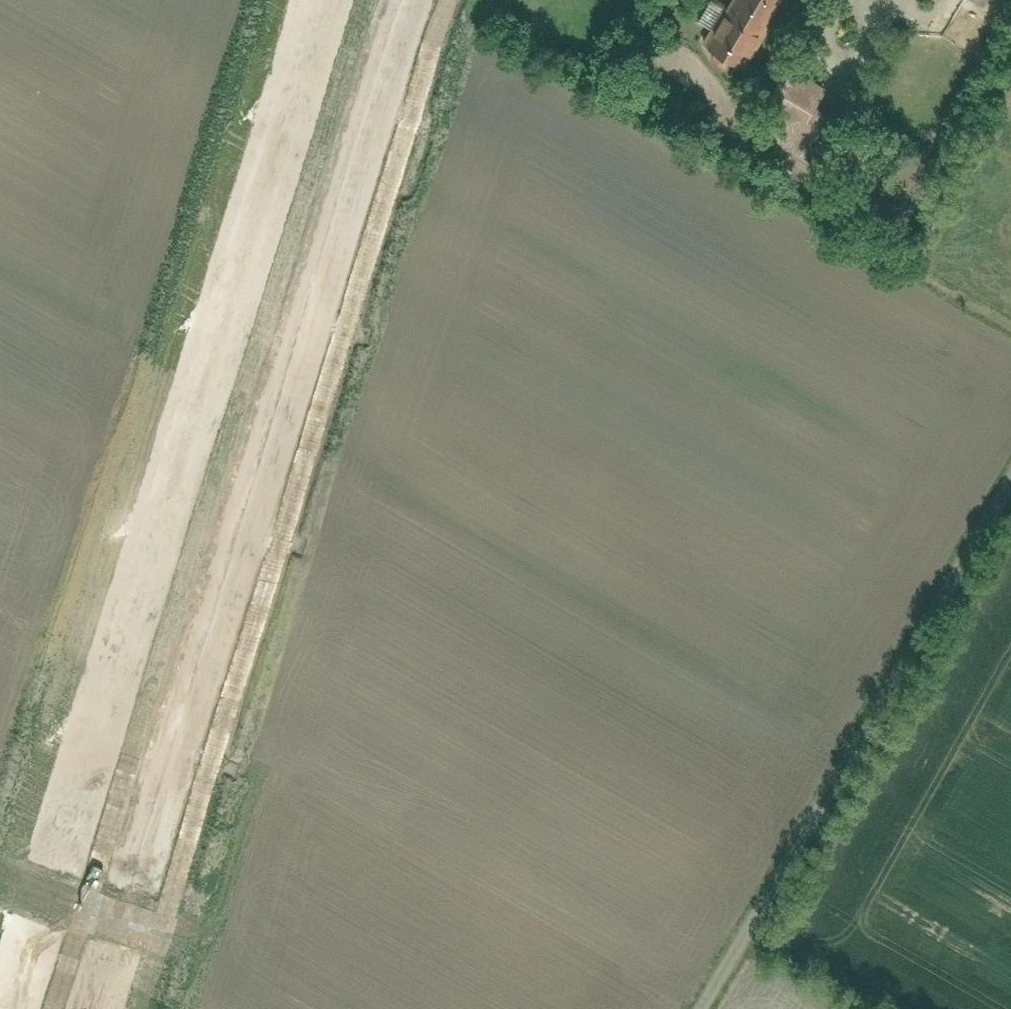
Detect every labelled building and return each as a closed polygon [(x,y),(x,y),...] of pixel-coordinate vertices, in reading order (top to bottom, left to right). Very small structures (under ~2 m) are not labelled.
[(749,70),(792,0),(737,0),(709,46),(749,70)]
